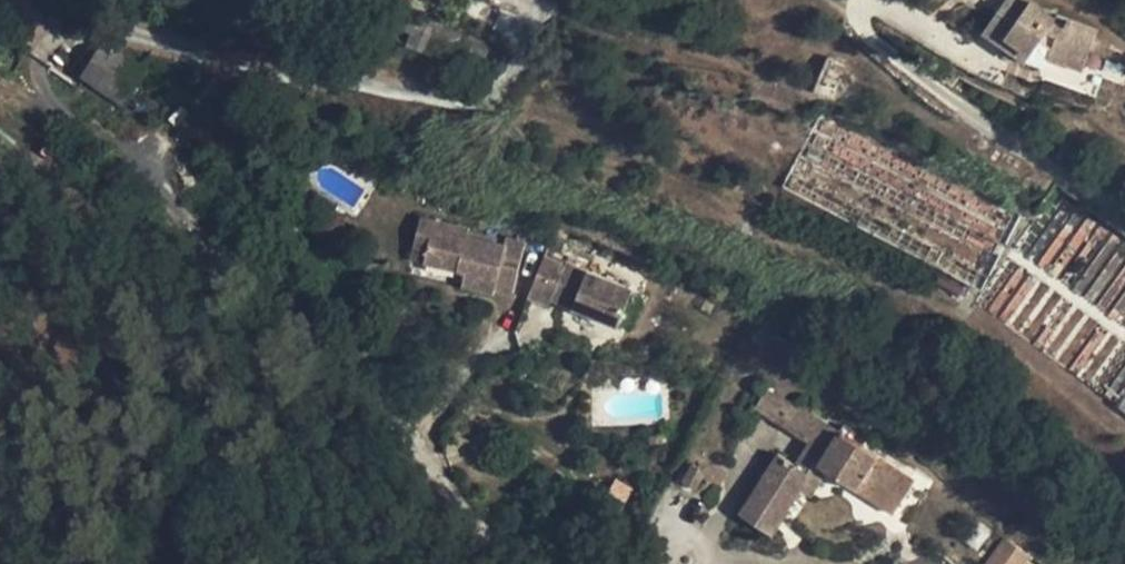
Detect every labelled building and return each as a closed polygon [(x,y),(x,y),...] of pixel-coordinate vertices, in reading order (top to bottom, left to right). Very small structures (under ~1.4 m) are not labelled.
[(1028,0),(1005,0),(983,32),(1025,62),(1041,39),(1052,46),(1048,57),(1084,70),(1098,30),(1056,15),(1055,18),(1028,0)] [(407,46),(427,53),(432,40),(438,24),(418,16),(411,34),(407,46)] [(438,24),(432,40),(486,58),(491,42),(438,24)] [(1041,39),(1025,62),(1044,68),(1048,57),(1052,46),(1041,39)] [(101,43),(81,76),(95,85),(115,52),(101,43)] [(814,89),(833,97),(847,65),(828,57),(814,89)] [(823,111),(784,187),(982,290),(1021,215),(823,111)] [(1124,410),(1124,235),(1055,183),(1042,202),(1045,204),(975,301),(1124,410)] [(427,248),(433,221),(420,218),(414,245),(427,248)] [(513,293),(524,244),(505,239),(503,246),(467,238),(469,229),(433,221),(427,248),(424,262),(465,272),(462,285),(494,293),(495,289),(513,293)] [(552,299),(617,325),(632,290),(565,263),(564,265),(544,257),(527,297),(549,305),(552,299)] [(757,403),(811,437),(821,420),(766,390),(757,403)] [(808,442),(811,437),(757,403),(755,408),(808,442)] [(825,453),(839,432),(821,420),(811,437),(808,442),(810,443),(825,453)] [(895,513),(915,481),(910,478),(880,458),(839,432),(825,453),(810,443),(796,465),(778,454),(740,514),(772,534),(800,490),(817,463),(828,470),(895,513)] [(910,478),(916,468),(886,449),(880,458),(910,478)] [(817,463),(800,490),(811,496),(828,470),(817,463)] [(616,479),(602,503),(619,512),(633,488),(616,479)] [(1030,557),(1005,539),(988,563),(1025,563),(1030,557)]
